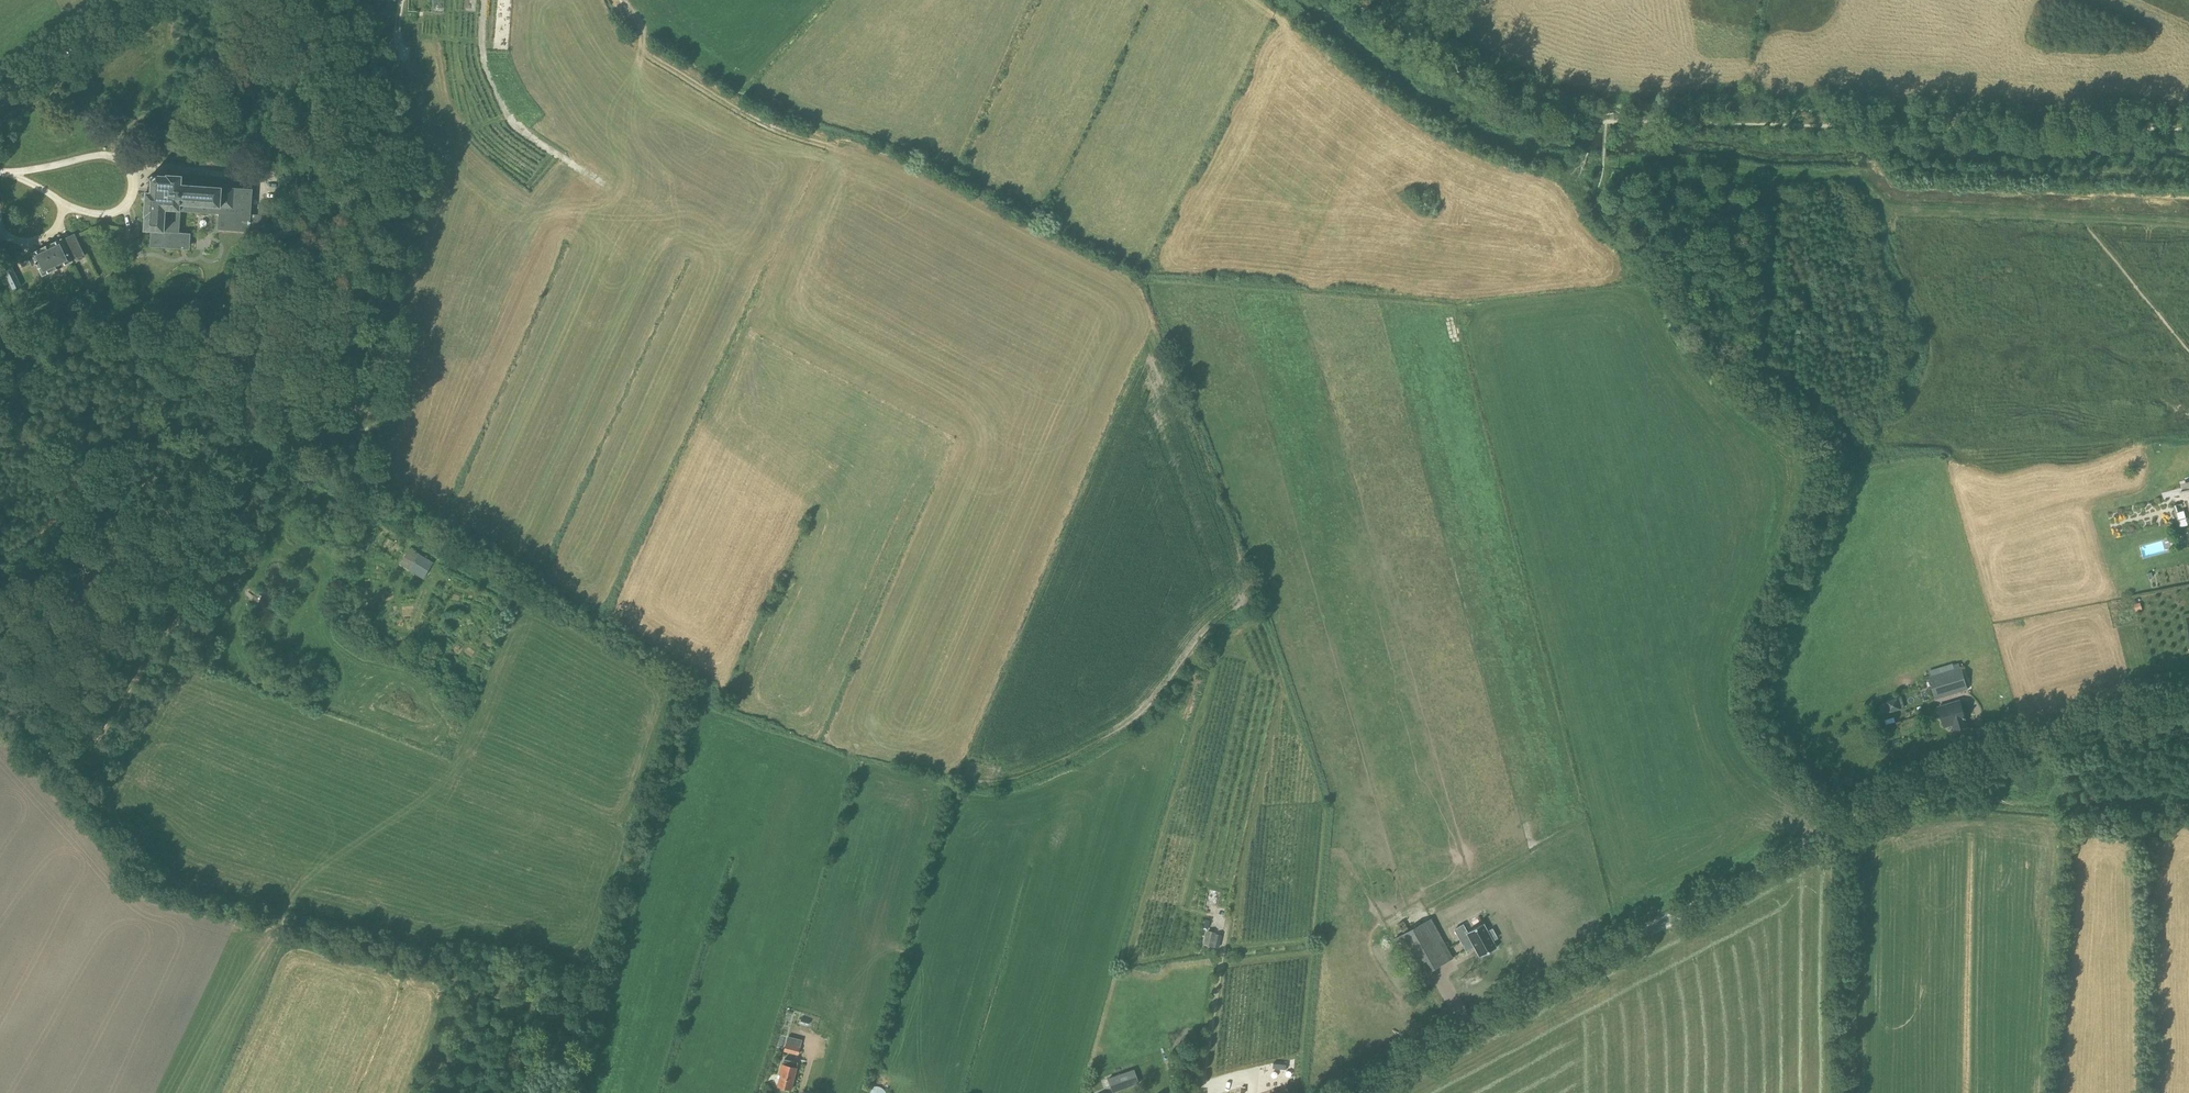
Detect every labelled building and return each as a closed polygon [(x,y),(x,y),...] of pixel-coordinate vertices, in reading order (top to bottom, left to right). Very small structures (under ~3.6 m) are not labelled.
[(146,192),(145,216),(146,217),(145,230),(151,231),(154,231),(154,233),(153,245),(176,246),(177,233),(179,233),(181,211),(220,213),(219,229),(250,231),(250,230),(258,231),(258,215),(251,214),(252,190),(222,187),(182,184),(183,176),(167,175),(167,176),(158,175),(157,175),(154,172),(149,177),(151,180),(152,180),(151,193),(146,192)] [(183,221),(182,233),(189,234),(190,222),(183,221)] [(62,240),(51,245),(51,244),(42,248),(42,249),(32,254),(32,255),(28,257),(32,265),(37,263),(43,276),(53,272),(54,272),(63,268),(62,268),(73,263),(68,252),(72,251),(76,260),(85,256),(75,234),(66,239),(67,241),(63,243),(62,240)] [(22,287),(11,265),(2,269),(13,291),(22,287)] [(141,328),(145,339),(152,337),(149,326),(141,328)] [(374,392),(369,399),(380,407),(385,399),(374,392)] [(2182,483),(2184,490),(2181,491),(2186,500),(2188,500),(2188,503),(2188,482),(2182,483)] [(434,562),(410,548),(410,549),(400,565),(424,579),(434,562)] [(189,650),(198,654),(204,642),(195,638),(189,650)] [(1936,698),(1968,689),(1962,668),(1931,677),(1936,698)] [(1900,709),(1905,707),(1902,698),(1898,699),(1897,698),(1886,702),(1887,702),(1882,704),(1885,713),(1889,712),(1890,713),(1900,709)] [(1954,730),(1968,726),(1960,700),(1939,706),(1944,727),(1953,725),(1954,730)] [(1415,979),(1453,958),(1452,957),(1449,950),(1431,918),(1394,939),(1415,979)] [(1455,930),(1466,951),(1474,946),(1480,957),(1496,948),(1492,941),(1497,938),(1492,929),(1488,932),(1483,924),(1467,933),(1463,925),(1455,930)] [(1215,932),(1208,931),(1205,945),(1212,947),(1215,932)] [(786,1045),(785,1052),(798,1055),(800,1048),(786,1045)] [(779,1074),(781,1074),(778,1087),(791,1090),(797,1068),(798,1063),(784,1059),(783,1065),(782,1064),(779,1074)] [(1300,1065),(1283,1064),(1281,1092),(1298,1092),(1300,1065)] [(1134,1069),(1108,1078),(1113,1092),(1139,1084),(1134,1069)] [(866,1085),(865,1092),(884,1092),(884,1087),(866,1085)]
